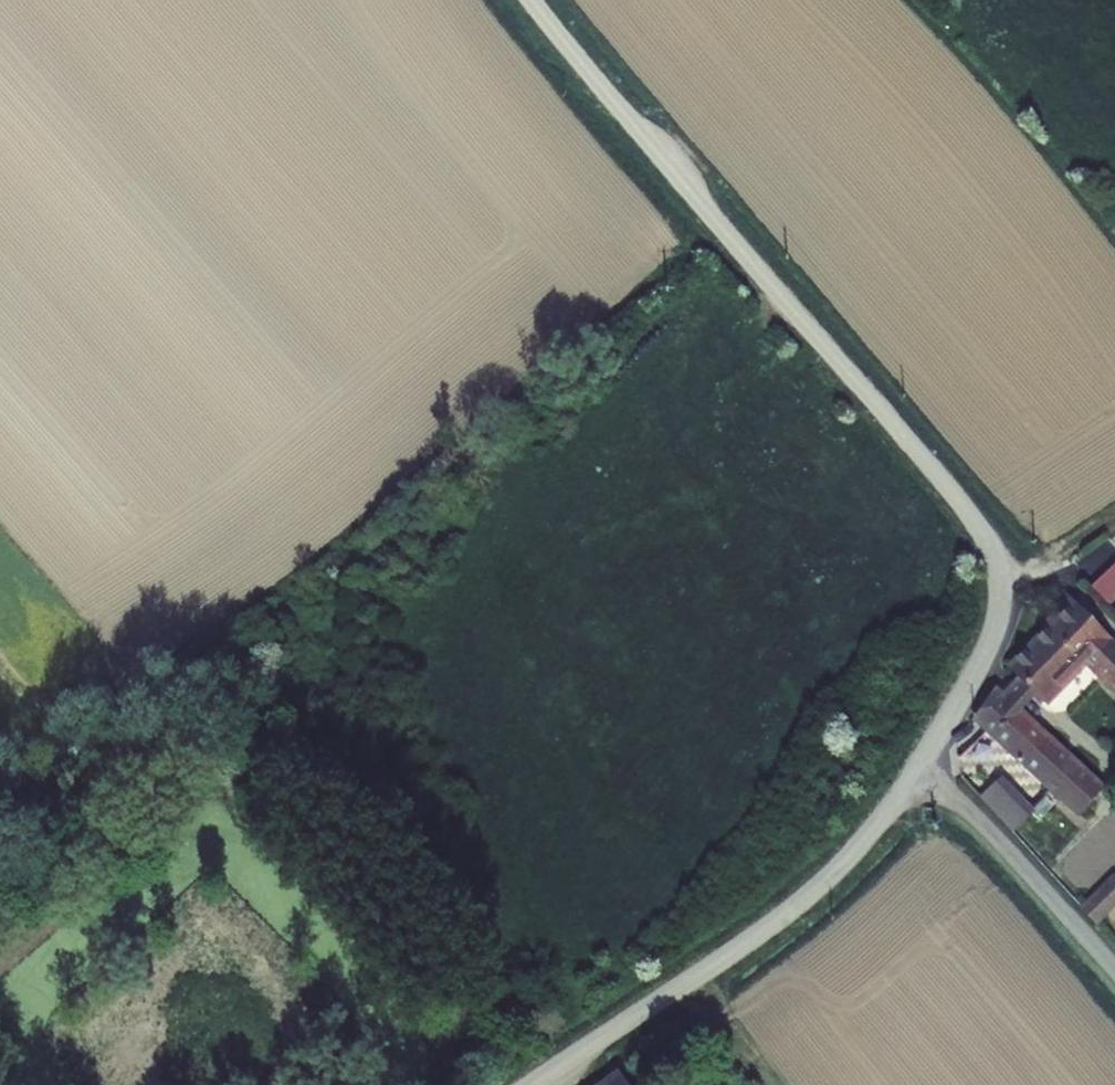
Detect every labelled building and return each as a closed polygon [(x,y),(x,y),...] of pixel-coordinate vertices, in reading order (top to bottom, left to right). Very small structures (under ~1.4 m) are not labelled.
[(1091,585),(1110,605),(1114,600),(1114,563),(1091,585)] [(1052,701),(1093,658),(1114,680),(1114,634),(1081,601),(1017,667),(1028,678),(1012,695),(985,721),(1077,810),(1102,785),(1035,718),(1052,701)] [(973,791),(1007,827),(1030,807),(997,771),(973,791)] [(1081,906),(1092,918),(1114,893),(1114,872),(1081,906)] [(628,1076),(616,1084),(634,1084),(628,1076)]
